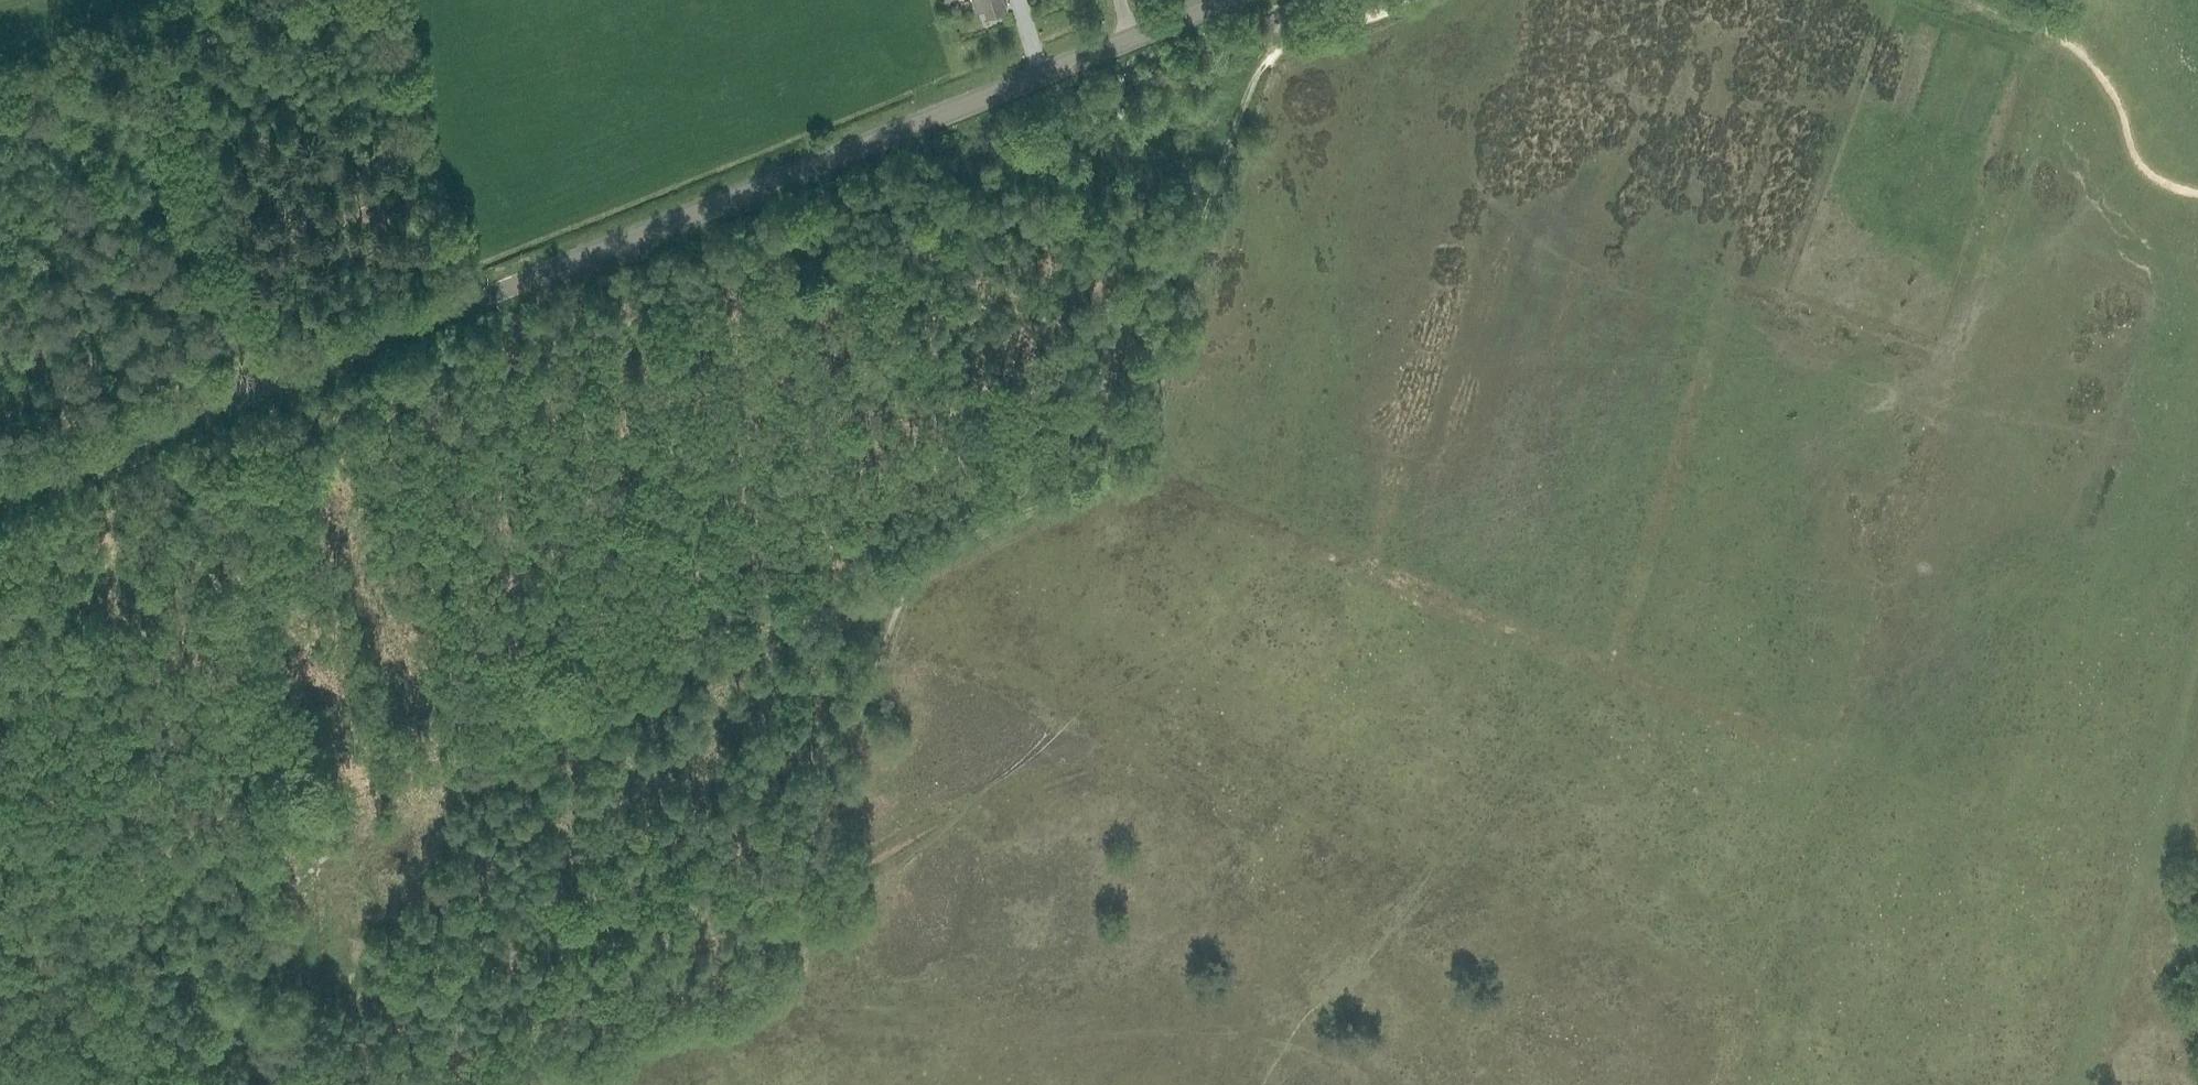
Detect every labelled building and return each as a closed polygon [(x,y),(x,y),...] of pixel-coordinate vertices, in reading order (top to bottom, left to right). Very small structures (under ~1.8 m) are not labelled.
[(1007,8),(1004,0),(973,0),(977,11),(984,9),(986,15),(1007,8)]
